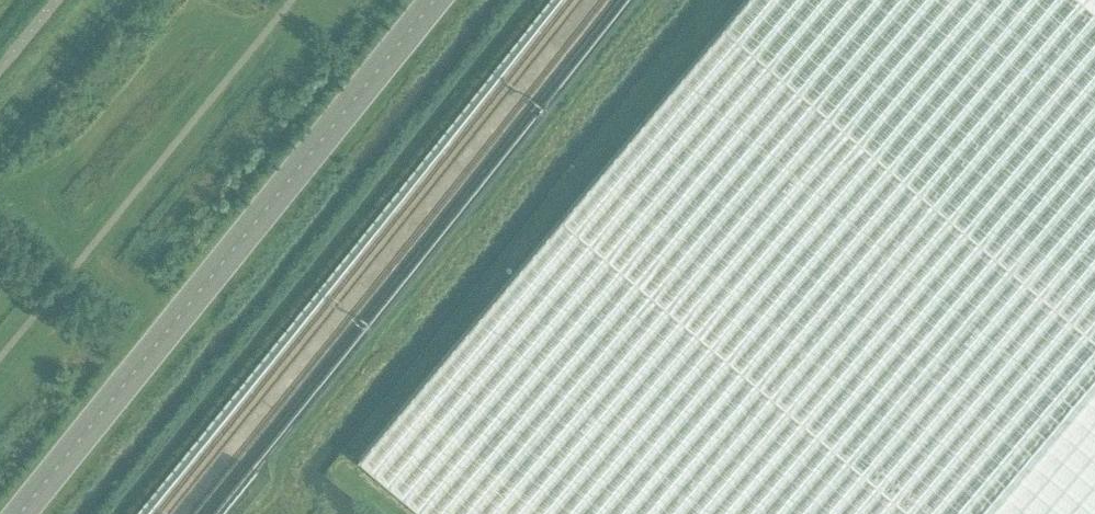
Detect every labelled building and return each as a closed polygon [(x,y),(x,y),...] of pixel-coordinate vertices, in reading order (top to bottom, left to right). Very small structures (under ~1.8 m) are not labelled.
[(357,459),(423,513),(1094,513),(1094,0),(744,0),(357,459)]
